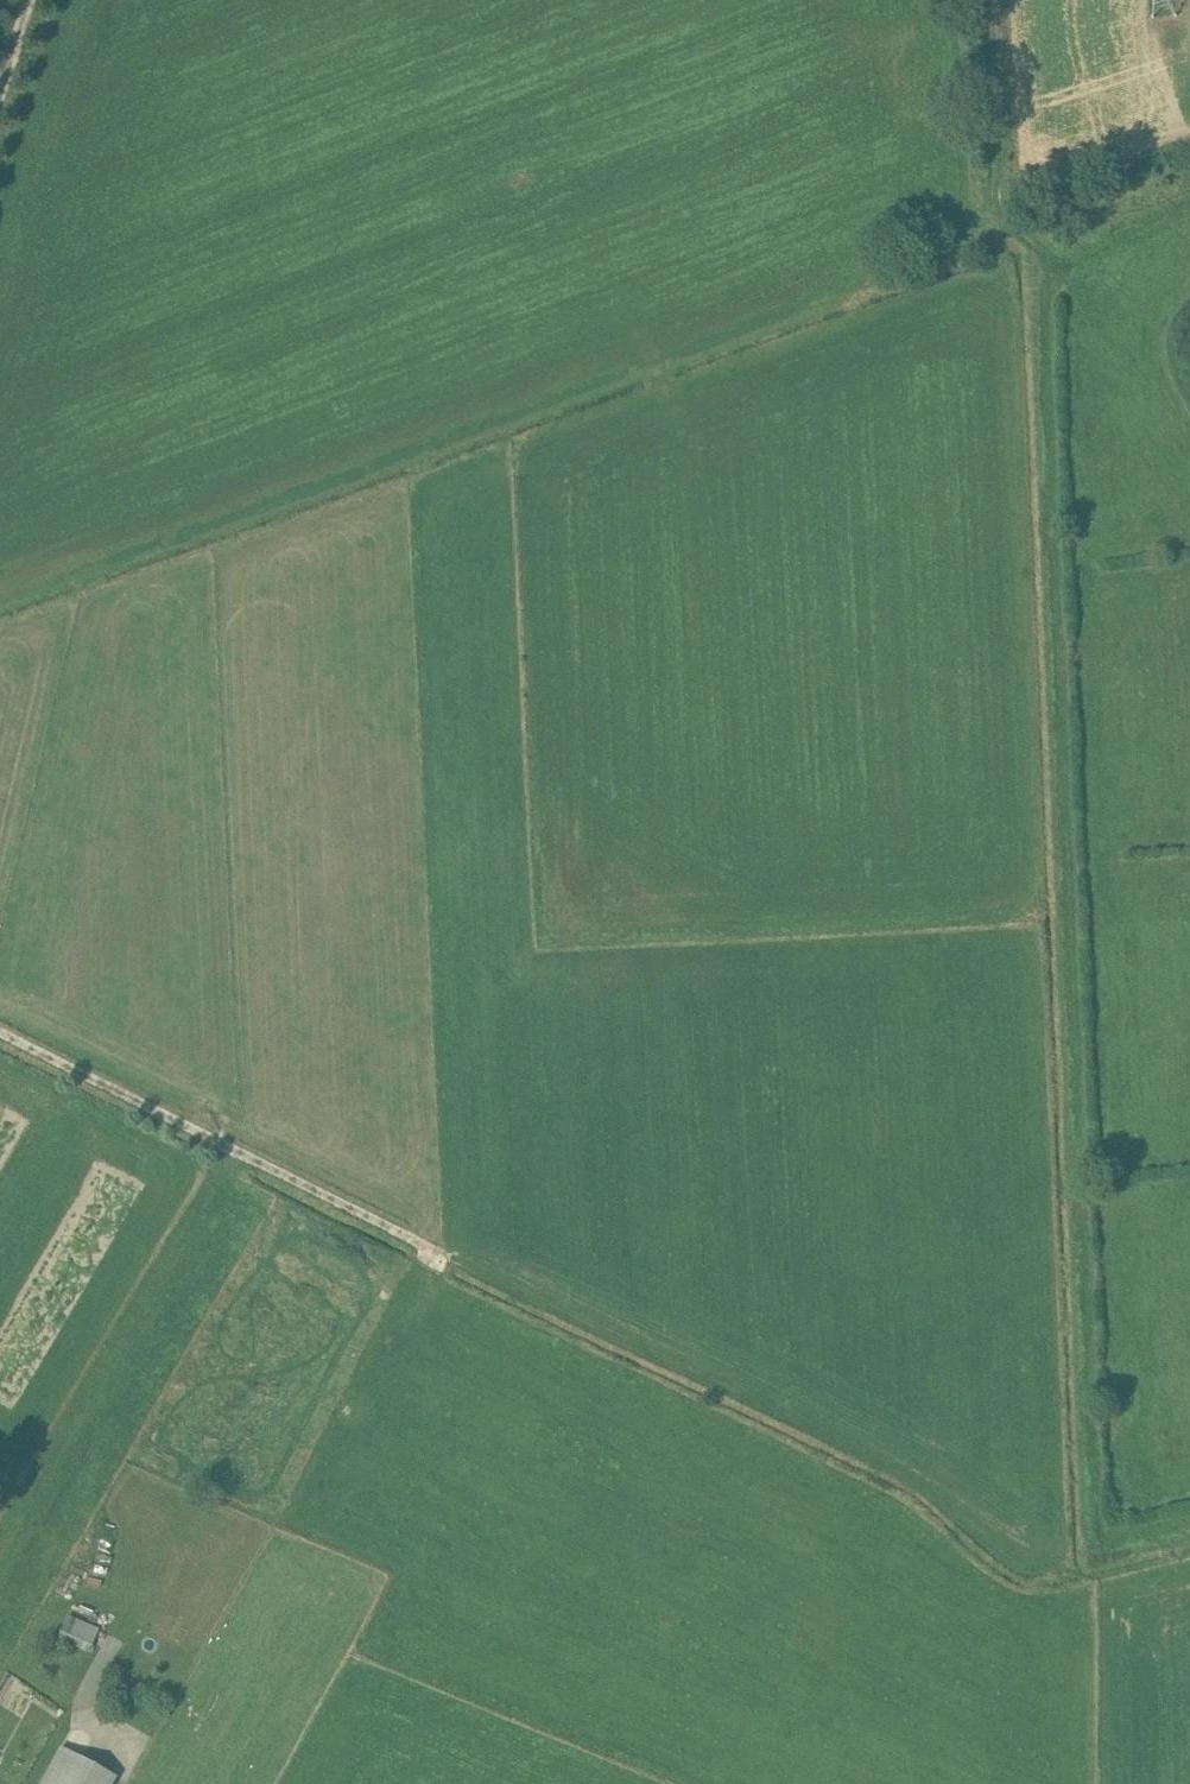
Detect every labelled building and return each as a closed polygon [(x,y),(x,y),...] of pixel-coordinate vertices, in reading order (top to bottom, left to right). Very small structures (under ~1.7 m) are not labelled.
[(67,1615),(58,1639),(89,1653),(100,1629),(67,1615)] [(117,1777),(62,1746),(41,1783),(114,1783),(117,1777)]
